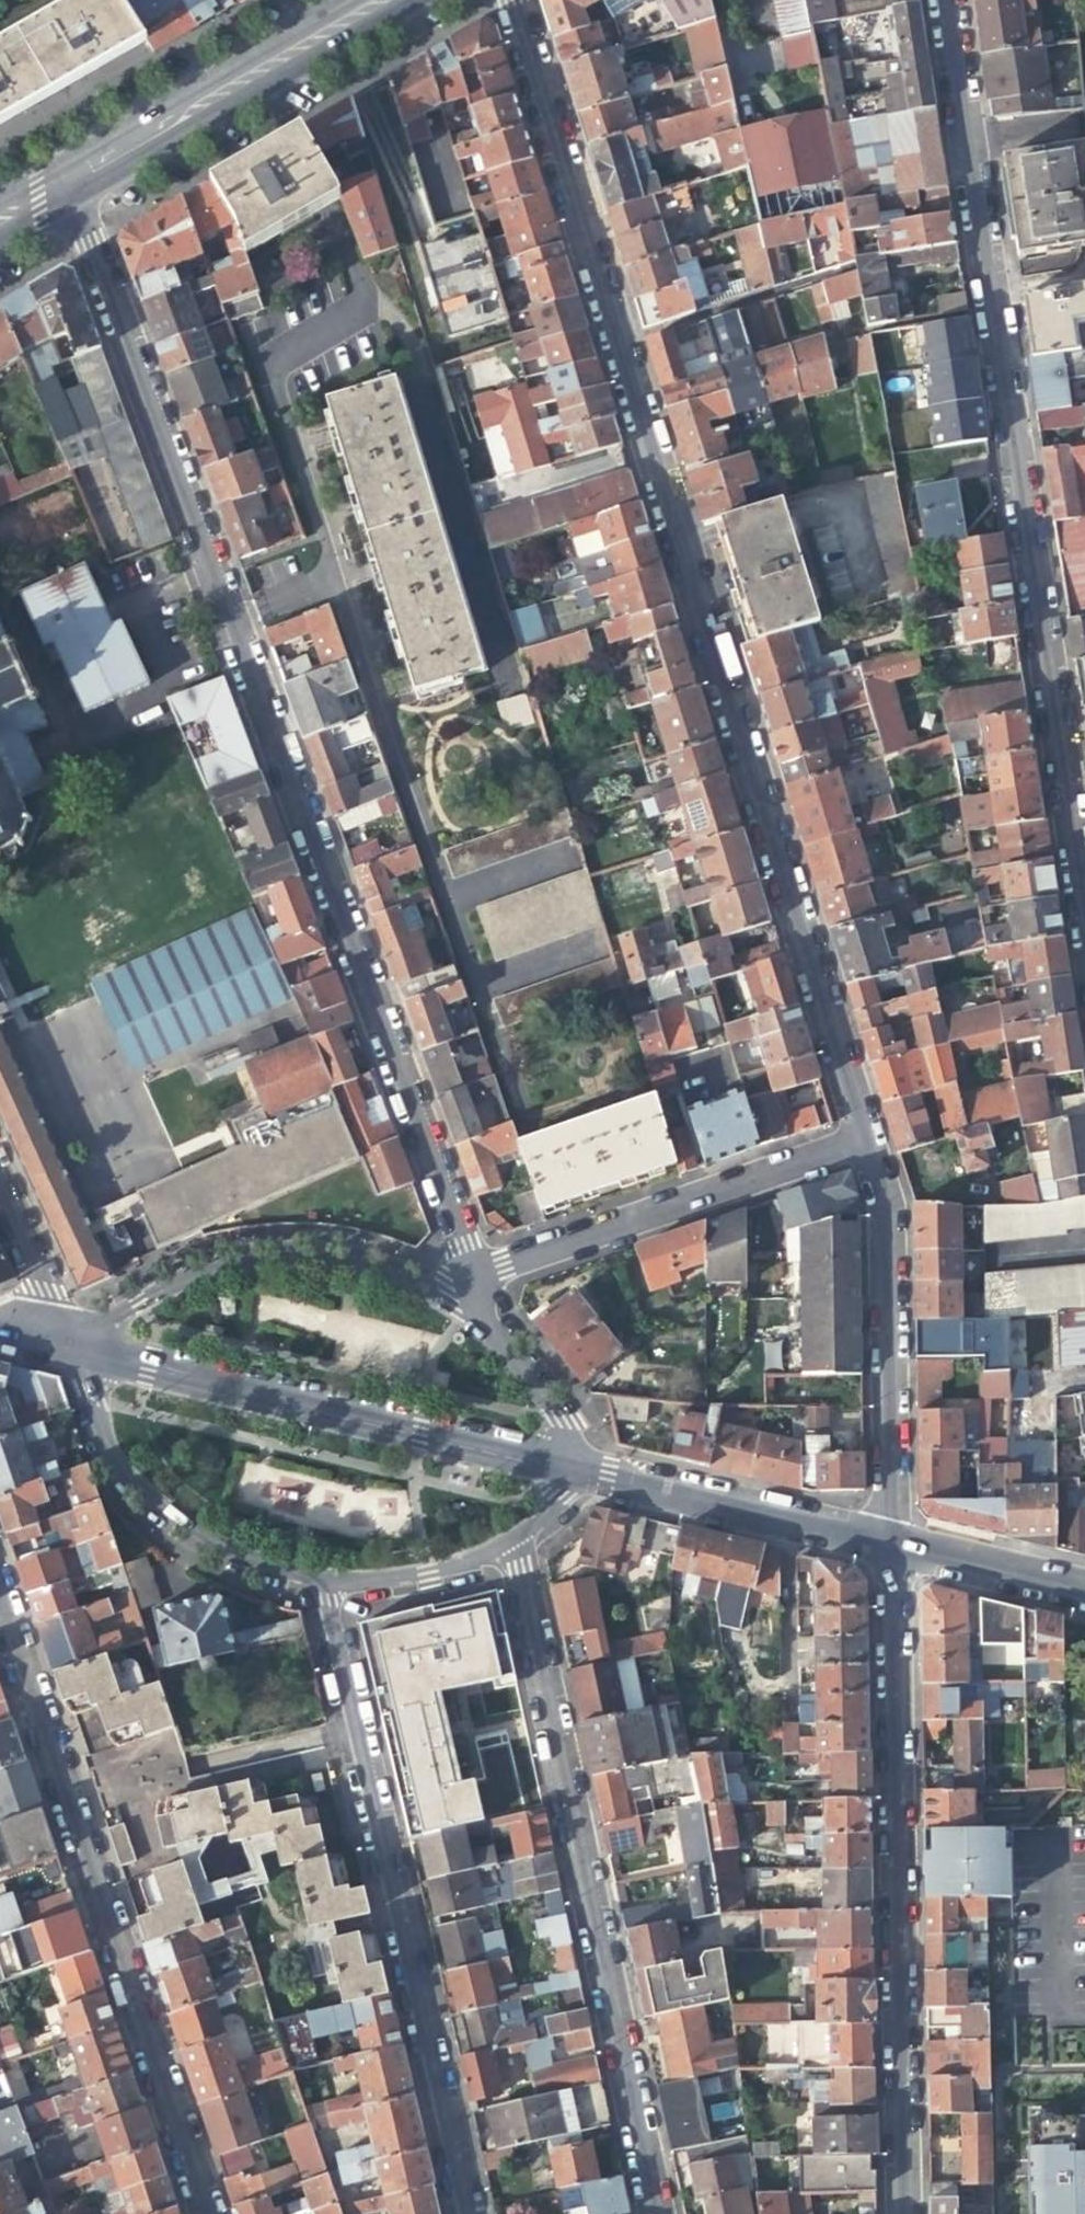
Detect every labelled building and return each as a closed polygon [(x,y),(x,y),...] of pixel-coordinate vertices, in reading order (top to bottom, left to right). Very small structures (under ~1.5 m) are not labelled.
[(68,84),(79,77),(113,57),(143,40),(118,0),(81,0),(0,48),(0,123),(68,84)] [(143,40),(152,53),(174,40),(194,28),(176,0),(118,0),(143,40)] [(194,28),(208,20),(219,14),(210,0),(176,0),(194,28)] [(219,14),(233,6),(243,0),(210,0),(219,14)] [(599,1),(598,0),(538,0),(538,1),(543,20),(550,42),(586,31),(583,19),(589,15),(586,10),(599,1)] [(656,0),(598,0),(599,1),(611,23),(617,44),(620,51),(675,33),(656,0)] [(675,33),(683,31),(710,22),(705,0),(656,0),(675,33)] [(810,34),(810,31),(804,5),(804,0),(773,0),(781,40),(810,34)] [(804,5),(810,31),(833,26),(828,0),(826,0),(804,5)] [(833,26),(888,13),(886,0),(828,0),(833,26)] [(888,13),(916,7),(915,0),(886,0),(888,13)] [(1031,0),(1014,0),(973,6),(977,35),(980,56),(1038,47),(1037,38),(1036,35),(1022,37),(1018,13),(1032,11),(1031,0)] [(1074,19),(1072,4),(1064,6),(1066,20),(1074,19)] [(893,35),(897,62),(924,56),(919,27),(916,7),(888,13),(833,26),(810,31),(810,34),(817,67),(835,63),(831,46),(887,33),(888,37),(893,35)] [(695,78),(699,77),(722,70),(710,22),(683,31),(695,78)] [(475,73),(485,108),(513,99),(492,30),(481,26),(465,36),(449,46),(459,79),(475,73)] [(595,28),(586,31),(550,42),(555,57),(559,70),(604,56),(602,48),(595,28)] [(1060,45),(1076,42),(1075,31),(1059,33),(1060,45)] [(810,34),(781,40),(788,71),(817,66),(810,34)] [(1048,37),(1037,38),(1038,47),(1040,47),(1050,46),(1048,37)] [(617,44),(602,48),(604,56),(612,53),(620,51),(617,44)] [(466,99),(459,79),(449,46),(435,53),(424,60),(438,105),(439,108),(466,99)] [(1050,113),(1040,47),(1038,47),(980,56),(984,81),(990,120),(1050,113)] [(623,91),(612,53),(604,56),(559,70),(566,93),(573,116),(626,100),(672,86),(667,72),(662,67),(648,72),(650,77),(631,83),(631,89),(623,91)] [(842,103),(836,70),(835,63),(817,67),(818,74),(826,116),(829,130),(898,115),(932,108),(928,83),(924,56),(897,62),(900,78),(887,81),(890,93),(842,103)] [(424,116),(438,105),(424,60),(403,72),(386,82),(406,145),(415,142),(430,137),(424,116)] [(699,77),(705,99),(707,109),(729,101),(727,92),(722,70),(699,77)] [(475,134),(459,139),(450,142),(453,152),(478,144),(523,129),(517,112),(513,99),(485,108),(470,112),(468,113),(475,134)] [(705,99),(666,112),(669,121),(706,109),(707,109),(705,99)] [(633,123),(626,100),(573,116),(577,129),(584,150),(648,129),(644,119),(633,123)] [(684,187),(679,173),(653,181),(649,178),(635,183),(626,156),(639,151),(643,150),(644,153),(652,157),(713,137),(723,175),(743,168),(756,228),(800,218),(844,210),(829,130),(826,116),(775,127),(767,129),(737,136),(729,101),(707,109),(706,109),(669,121),(648,129),(584,150),(590,172),(604,213),(684,187)] [(322,120),(300,132),(323,165),(342,154),(350,160),(371,151),(351,103),(322,120)] [(911,196),(945,189),(937,139),(932,108),(898,115),(911,196)] [(441,113),(443,121),(450,118),(448,111),(441,113)] [(669,121),(666,112),(644,119),(648,129),(669,121)] [(844,210),(911,196),(898,115),(829,130),(835,158),(844,210)] [(453,118),(450,118),(443,121),(444,124),(450,142),(459,139),(453,118)] [(482,157),(487,175),(533,161),(528,145),(523,129),(478,144),(453,152),(454,155),(457,165),(466,162),(482,157)] [(323,202),(339,193),(335,187),(323,165),(300,132),(287,140),(251,161),(209,186),(234,226),(242,250),(243,254),(323,202)] [(423,148),(415,142),(406,145),(420,188),(428,186),(435,184),(423,148)] [(1003,161),(1010,212),(1017,262),(1052,257),(1079,253),(1084,252),(1084,150),(1003,161)] [(649,178),(639,151),(626,156),(635,183),(649,178)] [(436,208),(428,186),(420,188),(433,228),(473,215),(469,205),(463,183),(457,165),(454,155),(439,160),(448,187),(439,190),(443,205),(436,208)] [(719,160),(679,173),(684,187),(698,183),(723,175),(719,160)] [(494,197),(469,205),(473,215),(543,194),(536,173),(533,161),(487,175),(494,197)] [(472,180),(466,162),(457,165),(463,183),(472,180)] [(335,187),(339,193),(364,260),(396,249),(374,173),(350,182),(335,187)] [(704,203),(698,183),(684,187),(604,213),(612,241),(622,272),(699,247),(694,233),(667,243),(665,247),(656,218),(704,203)] [(198,249),(234,226),(209,186),(192,195),(180,202),(198,249)] [(913,210),(916,224),(949,217),(946,201),(945,189),(911,196),(844,210),(849,237),(859,235),(874,232),(871,218),(898,213),(913,210)] [(499,220),(509,252),(513,263),(518,262),(560,248),(549,213),(543,194),(473,215),(477,227),(499,220)] [(201,259),(198,249),(180,202),(169,209),(149,221),(135,229),(123,236),(120,237),(119,248),(128,273),(140,305),(181,291),(195,285),(187,264),(201,259)] [(842,257),(852,255),(849,237),(844,210),(800,218),(805,243),(808,262),(816,260),(812,241),(826,238),(837,235),(842,257)] [(118,229),(123,236),(135,229),(149,221),(144,213),(118,229)] [(901,227),(898,213),(871,218),(874,232),(888,229),(901,227)] [(863,254),(859,235),(849,237),(852,255),(854,263),(953,246),(951,230),(949,217),(916,224),(901,227),(888,229),(891,242),(874,245),(875,251),(863,254)] [(787,247),(805,243),(800,218),(756,228),(768,275),(777,272),(780,271),(775,249),(787,247)] [(732,236),(749,297),(771,289),(768,275),(756,228),(732,236)] [(451,340),(507,323),(506,321),(500,301),(490,271),(487,259),(479,234),(446,245),(445,241),(429,246),(422,248),(451,340)] [(704,245),(699,247),(622,272),(628,291),(631,303),(651,295),(676,287),(672,269),(692,262),(708,257),(704,245)] [(956,265),(953,246),(854,263),(856,274),(860,295),(862,307),(888,301),(887,294),(885,281),(882,268),(890,266),(891,270),(923,264),(930,268),(945,265),(946,268),(956,265)] [(518,262),(533,312),(575,298),(567,270),(560,248),(518,262)] [(509,252),(487,259),(490,271),(513,263),(509,252)] [(854,263),(852,255),(842,257),(844,266),(854,263)] [(709,310),(692,262),(672,269),(676,287),(681,285),(691,315),(709,310)] [(837,268),(840,279),(856,274),(854,263),(844,266),(837,268)] [(248,266),(210,280),(213,287),(220,307),(256,292),(248,266)] [(63,352),(67,363),(99,350),(71,276),(60,272),(45,281),(28,291),(49,340),(50,343),(62,336),(68,349),(63,352)] [(842,301),(860,295),(856,274),(840,279),(798,293),(801,302),(811,299),(820,326),(825,324),(827,330),(833,328),(831,322),(826,306),(842,301)] [(189,296),(213,287),(210,280),(195,285),(181,291),(140,305),(148,325),(157,349),(202,332),(189,296)] [(651,295),(660,325),(691,315),(681,285),(676,287),(651,295)] [(910,290),(887,294),(888,301),(891,301),(908,298),(911,297),(910,290)] [(1032,360),(1077,353),(1073,325),(1084,323),(1084,290),(1023,299),(1026,323),(1032,360)] [(49,340),(28,291),(16,298),(0,308),(0,311),(20,357),(22,362),(34,390),(41,406),(59,398),(38,347),(49,340)] [(651,295),(631,303),(636,319),(640,332),(660,325),(651,295)] [(224,308),(229,322),(258,311),(253,297),(224,308)] [(928,318),(963,312),(961,297),(933,302),(934,309),(927,310),(928,318)] [(510,298),(500,301),(506,321),(513,319),(516,318),(510,298)] [(520,339),(513,342),(517,354),(586,331),(580,313),(575,298),(533,312),(530,313),(536,335),(520,339)] [(910,308),(908,298),(891,301),(895,323),(912,320),(910,311),(910,308)] [(844,308),(842,301),(826,306),(831,322),(847,317),(844,308)] [(895,323),(891,301),(888,301),(862,307),(866,328),(895,323)] [(748,309),(735,313),(766,407),(790,401),(794,416),(801,414),(798,402),(785,353),(776,355),(762,357),(748,309)] [(22,362),(20,357),(0,311),(0,375),(22,362)] [(718,319),(703,324),(708,340),(718,372),(725,394),(731,414),(740,441),(744,453),(778,442),(766,407),(735,313),(718,319)] [(516,327),(513,319),(506,321),(507,323),(509,329),(516,327)] [(965,321),(919,329),(924,366),(971,361),(968,346),(965,321)] [(688,346),(708,340),(703,324),(682,330),(688,346)] [(520,339),(516,327),(509,329),(513,342),(520,339)] [(545,360),(550,377),(595,362),(590,344),(586,331),(517,354),(521,367),(545,360)] [(209,351),(202,332),(157,349),(161,361),(167,376),(193,366),(236,350),(233,343),(209,351)] [(683,383),(669,335),(644,343),(651,365),(661,400),(665,413),(725,394),(718,372),(683,383)] [(851,378),(874,374),(867,338),(845,342),(851,378)] [(784,351),(785,353),(798,402),(834,394),(820,342),(803,346),(784,351)] [(104,457),(137,545),(140,551),(170,540),(134,443),(99,350),(67,363),(78,391),(59,398),(41,406),(67,466),(69,472),(104,457)] [(1027,361),(1030,382),(1032,398),(1040,397),(1043,414),(1073,409),(1070,382),(1084,380),(1084,352),(1077,353),(1032,360),(1027,361)] [(971,361),(924,366),(930,410),(977,404),(974,379),(971,361)] [(550,377),(555,392),(559,404),(604,389),(598,372),(595,362),(550,377)] [(201,388),(193,366),(167,376),(174,395),(185,423),(214,412),(236,403),(231,391),(211,398),(207,386),(201,388)] [(442,371),(434,373),(445,411),(453,408),(442,371)] [(532,375),(524,378),(526,385),(534,382),(532,375)] [(228,383),(231,391),(236,403),(252,397),(245,377),(228,383)] [(398,379),(326,401),(337,437),(355,499),(367,536),(439,516),(398,379)] [(519,479),(553,468),(544,440),(535,411),(531,400),(528,389),(475,404),(484,434),(491,432),(505,428),(507,433),(505,434),(519,479)] [(564,421),(550,426),(554,437),(613,418),(608,402),(604,389),(559,404),(564,421)] [(531,400),(535,411),(544,408),(559,404),(555,392),(531,400)] [(703,424),(731,414),(725,394),(665,413),(674,440),(683,471),(725,459),(719,438),(709,441),(703,424)] [(977,404),(930,410),(934,448),(984,444),(980,421),(977,404)] [(550,426),(544,408),(535,411),(544,440),(554,437),(550,426)] [(1073,416),(1072,410),(1043,414),(1035,415),(1037,429),(1065,425),(1063,417),(1073,416)] [(220,428),(214,412),(185,423),(193,446),(204,475),(233,464),(226,446),(243,439),(236,422),(220,428)] [(576,460),(621,445),(616,429),(613,418),(554,437),(557,448),(571,443),(576,460)] [(248,440),(254,455),(271,449),(266,434),(248,440)] [(563,465),(557,448),(554,437),(544,440),(553,468),(563,465)] [(730,457),(744,453),(740,441),(726,445),(730,457)] [(1079,486),(1084,485),(1084,447),(1041,453),(1050,513),(1051,523),(1075,520),(1074,516),(1083,515),(1082,504),(1073,506),(1070,488),(1079,486)] [(278,468),(271,449),(254,455),(233,464),(204,475),(209,487),(217,510),(255,495),(269,490),(266,482),(262,484),(258,476),(278,468)] [(700,525),(743,513),(738,493),(757,486),(749,457),(686,478),(700,525)] [(798,498),(823,491),(819,480),(815,464),(788,471),(798,498)] [(67,466),(17,488),(22,500),(72,478),(69,472),(67,466)] [(869,466),(819,480),(823,491),(861,481),(873,477),(869,466)] [(571,528),(575,526),(640,506),(635,488),(630,472),(577,489),(479,520),(489,553),(507,548),(571,528)] [(915,593),(914,586),(908,555),(894,472),(861,481),(885,603),(915,593)] [(22,500),(17,488),(15,484),(0,490),(0,510),(22,500)] [(1079,486),(1082,504),(1083,515),(1074,516),(1075,520),(1051,523),(1066,620),(1084,618),(1084,485),(1079,486)] [(1073,506),(1082,504),(1079,486),(1070,488),(1073,506)] [(922,552),(953,546),(958,545),(953,514),(949,487),(914,493),(922,552)] [(275,547),(255,495),(217,510),(227,537),(237,562),(275,547)] [(785,519),(780,503),(756,510),(743,513),(716,520),(721,538),(727,559),(737,592),(727,596),(735,622),(744,648),(794,632),(817,624),(785,519)] [(571,528),(574,538),(598,531),(605,552),(608,551),(650,538),(643,517),(640,506),(575,526),(571,528)] [(442,515),(370,537),(382,579),(401,645),(415,692),(486,672),(442,515)] [(283,544),(302,537),(299,526),(278,533),(283,544)] [(596,554),(605,552),(598,531),(574,538),(577,547),(593,543),(596,554)] [(953,546),(965,615),(1009,607),(1003,570),(998,537),(958,545),(953,546)] [(572,595),(583,592),(659,568),(654,550),(650,538),(608,551),(613,570),(569,584),(572,595)] [(134,554),(140,551),(137,545),(132,547),(134,554)] [(489,553),(498,584),(516,579),(507,548),(489,553)] [(916,553),(908,555),(914,586),(923,584),(916,553)] [(83,568),(18,596),(42,650),(51,647),(80,715),(144,687),(118,626),(110,629),(107,621),(83,568)] [(664,584),(659,568),(583,592),(587,604),(595,602),(595,600),(606,596),(611,608),(639,600),(644,614),(671,605),(664,584)] [(526,610),(516,579),(498,584),(508,615),(526,610)] [(611,608),(615,623),(644,614),(639,600),(611,608)] [(922,623),(923,623),(929,622),(956,617),(959,616),(956,602),(919,609),(922,623)] [(624,698),(628,711),(652,705),(698,691),(685,649),(671,605),(644,614),(615,623),(603,626),(608,645),(632,639),(634,643),(642,641),(643,645),(636,647),(636,650),(631,652),(637,670),(639,669),(643,681),(645,680),(648,691),(624,698)] [(534,607),(526,610),(508,615),(519,652),(545,644),(534,607)] [(961,646),(981,643),(1013,638),(1011,621),(1009,607),(965,615),(959,616),(956,617),(961,646)] [(314,648),(323,672),(348,663),(329,609),(263,633),(268,647),(300,636),(303,645),(312,641),(314,648)] [(1066,620),(1069,639),(1073,662),(1084,660),(1084,618),(1066,620)] [(932,636),(929,622),(923,623),(925,635),(923,636),(926,652),(939,650),(936,635),(932,636)] [(586,632),(545,644),(519,652),(527,677),(587,658),(593,653),(586,632)] [(798,645),(794,632),(744,648),(739,649),(746,674),(754,700),(823,678),(837,673),(832,657),(810,665),(798,668),(792,648),(798,645)] [(1,855),(4,861),(7,862),(12,860),(14,852),(13,849),(16,848),(20,851),(23,848),(18,843),(20,840),(23,834),(25,825),(31,825),(30,820),(24,822),(21,809),(18,801),(38,792),(39,795),(44,793),(42,790),(46,789),(45,787),(47,785),(46,782),(43,783),(33,761),(36,760),(34,756),(31,757),(22,736),(39,729),(41,732),(44,731),(43,727),(45,726),(44,722),(41,723),(34,707),(36,706),(33,700),(38,698),(35,693),(31,695),(11,652),(16,650),(14,644),(9,646),(6,640),(3,641),(0,633),(0,855),(1,855)] [(1017,664),(1013,638),(981,643),(986,670),(1017,664)] [(800,651),(798,645),(792,648),(798,668),(810,665),(805,649),(800,651)] [(915,654),(881,660),(876,661),(854,668),(862,696),(865,706),(873,731),(875,738),(877,746),(882,760),(893,756),(906,752),(914,750),(909,733),(901,735),(894,707),(887,680),(911,673),(915,670),(916,667),(915,654)] [(282,658),(274,661),(283,687),(313,676),(305,657),(284,664),(282,658)] [(1073,662),(1078,699),(1081,699),(1084,724),(1082,724),(1084,741),(1084,660),(1073,662)] [(313,676),(283,687),(291,708),(303,740),(346,724),(366,716),(348,663),(323,672),(313,676)] [(832,705),(823,678),(754,700),(760,719),(766,738),(811,723),(824,719),(836,715),(832,705)] [(211,730),(214,738),(240,728),(226,692),(223,682),(167,702),(178,728),(186,724),(184,719),(200,712),(207,731),(211,730)] [(936,698),(944,730),(948,729),(1025,715),(1020,682),(936,698)] [(654,715),(667,758),(715,744),(705,715),(698,691),(652,705),(654,715)] [(509,699),(494,704),(503,728),(528,719),(521,695),(509,699)] [(862,696),(850,699),(854,709),(865,706),(862,696)] [(844,712),(854,709),(850,699),(832,705),(836,715),(844,712)] [(632,722),(654,715),(652,705),(628,711),(632,722)] [(847,722),(844,712),(836,715),(824,719),(827,728),(847,722)] [(977,742),(980,761),(1031,752),(1028,732),(1025,715),(948,729),(953,746),(958,746),(977,742)] [(373,736),(366,716),(346,724),(351,740),(353,744),(373,736)] [(814,731),(827,728),(824,719),(811,723),(814,731)] [(821,754),(814,731),(811,723),(766,738),(772,756),(776,768),(821,754)] [(335,746),(351,740),(346,724),(303,740),(310,759),(322,789),(354,777),(350,770),(345,771),(335,746)] [(194,765),(207,795),(258,775),(253,763),(240,728),(214,738),(220,757),(194,765)] [(35,745),(49,776),(81,762),(67,729),(35,745)] [(947,748),(953,746),(948,729),(944,730),(946,739),(947,748)] [(862,742),(875,738),(873,731),(860,735),(862,742)] [(915,766),(949,756),(947,748),(946,739),(914,750),(906,752),(893,756),(896,764),(913,758),(915,766)] [(674,782),(653,790),(656,798),(725,778),(719,760),(715,744),(667,758),(674,782)] [(868,764),(882,760),(877,746),(864,750),(868,764)] [(961,764),(958,746),(953,746),(947,748),(949,756),(951,766),(959,765),(961,764)] [(980,761),(985,797),(1036,787),(1033,768),(1031,752),(980,761)] [(825,768),(821,754),(776,768),(778,777),(783,791),(828,777),(825,768)] [(847,762),(825,768),(828,777),(834,775),(849,770),(847,762)] [(384,765),(354,777),(322,789),(332,818),(394,795),(384,765)] [(966,801),(959,765),(951,766),(958,803),(966,801)] [(239,811),(267,799),(262,787),(258,775),(207,795),(217,820),(222,831),(230,826),(226,816),(239,811)] [(846,814),(834,775),(828,777),(783,791),(792,821),(800,847),(871,827),(885,823),(898,820),(892,800),(846,814)] [(681,809),(693,847),(742,833),(732,802),(725,778),(656,798),(659,808),(664,806),(667,814),(681,809)] [(991,832),(1013,829),(1042,823),(1039,805),(1036,787),(985,797),(991,832)] [(640,793),(644,802),(656,798),(653,790),(653,789),(640,793)] [(400,813),(394,795),(332,818),(339,835),(355,829),(400,813)] [(662,821),(659,808),(656,798),(644,802),(641,803),(648,826),(662,821)] [(282,841),(267,799),(239,811),(258,859),(285,848),(282,841)] [(970,800),(966,801),(958,803),(964,837),(975,835),(970,800)] [(576,837),(572,823),(567,809),(445,855),(454,881),(576,837)] [(885,823),(871,827),(874,837),(888,833),(885,823)] [(997,858),(1000,873),(1048,864),(1045,846),(1042,823),(1013,829),(1017,853),(997,858)] [(888,881),(885,873),(866,878),(855,843),(874,837),(871,827),(800,847),(807,869),(816,898),(864,886),(888,881)] [(707,890),(685,897),(688,908),(707,902),(712,900),(758,886),(750,860),(742,833),(693,847),(684,850),(672,854),(675,864),(696,857),(707,890)] [(666,840),(671,854),(672,854),(684,850),(679,836),(666,840)] [(345,853),(352,872),(383,860),(376,841),(345,853)] [(234,860),(251,900),(264,895),(267,894),(298,883),(287,853),(285,848),(258,859),(247,863),(244,856),(234,860)] [(383,860),(352,872),(359,890),(370,918),(399,907),(400,907),(408,904),(430,896),(425,883),(402,892),(396,877),(420,868),(413,850),(383,860)] [(581,854),(587,873),(589,879),(603,875),(595,850),(581,854)] [(677,871),(675,864),(672,854),(671,854),(654,859),(658,871),(659,876),(677,871)] [(642,875),(658,871),(654,859),(639,864),(642,875)] [(896,870),(885,873),(888,881),(915,874),(911,862),(895,866),(896,870)] [(1004,909),(1006,908),(1053,901),(1051,884),(1048,864),(1000,873),(972,878),(978,913),(988,911),(984,891),(990,889),(992,886),(1001,884),(1004,909)] [(603,925),(589,879),(587,873),(479,913),(497,964),(603,925)] [(266,935),(272,948),(316,931),(305,903),(298,883),(267,894),(272,909),(280,929),(266,935)] [(689,910),(688,908),(685,897),(682,886),(664,892),(671,915),(689,910)] [(712,900),(723,937),(727,936),(770,922),(763,901),(758,886),(712,900)] [(872,913),(864,886),(816,898),(823,919),(828,935),(900,918),(914,914),(911,903),(872,913)] [(982,935),(983,940),(985,948),(1059,936),(1056,917),(1053,901),(1006,908),(1011,930),(982,935)] [(710,910),(707,902),(688,908),(689,910),(692,921),(701,919),(699,913),(710,910)] [(257,916),(253,907),(78,986),(118,1075),(294,995),(272,948),(266,935),(257,916)] [(410,936),(400,907),(399,907),(370,918),(377,938),(385,958),(426,944),(421,932),(410,936)] [(901,925),(900,918),(828,935),(837,964),(843,986),(923,965),(949,958),(945,939),(944,936),(909,946),(911,953),(902,956),(897,961),(897,964),(888,967),(878,935),(890,932),(890,928),(901,925)] [(704,930),(701,919),(692,921),(695,932),(704,930)] [(705,929),(704,930),(695,932),(700,945),(710,942),(705,929)] [(318,954),(324,952),(316,931),(272,948),(294,995),(333,977),(327,961),(304,970),(308,979),(301,982),(294,965),(318,954)] [(673,974),(685,970),(680,956),(653,963),(644,934),(618,943),(632,987),(646,983),(673,974)] [(731,948),(727,936),(723,937),(720,939),(727,960),(734,958),(731,948)] [(955,936),(945,939),(949,958),(959,955),(955,936)] [(1021,957),(1024,985),(1065,978),(1062,958),(1059,936),(985,948),(982,949),(985,963),(1021,957)] [(777,945),(734,958),(727,960),(720,939),(710,942),(700,945),(679,952),(680,956),(685,970),(691,989),(711,983),(710,981),(744,971),(781,958),(777,945)] [(965,954),(982,949),(985,948),(983,940),(971,942),(971,940),(963,942),(965,954)] [(436,973),(426,944),(385,958),(392,976),(403,1005),(461,984),(455,967),(436,973)] [(754,1004),(758,1018),(796,1006),(788,981),(781,958),(744,971),(747,981),(760,977),(767,999),(754,1004)] [(622,989),(614,961),(498,1002),(507,1028),(622,989)] [(847,998),(852,1014),(876,1008),(871,988),(899,980),(905,1000),(931,993),(923,965),(843,986),(847,998)] [(989,977),(992,990),(1000,989),(1008,988),(1004,973),(989,977)] [(680,996),(673,974),(646,983),(648,990),(653,1004),(680,996)] [(312,1020),(345,1008),(333,977),(294,995),(300,1013),(307,1010),(312,1020)] [(1003,1002),(995,1004),(1000,1030),(1071,1017),(1068,998),(1065,978),(1024,985),(1027,1005),(1004,1010),(1003,1002)] [(714,993),(711,983),(691,989),(694,1000),(714,993)] [(466,999),(461,984),(403,1005),(410,1025),(420,1052),(451,1041),(440,1009),(447,1006),(466,999)] [(1003,1002),(1000,989),(992,990),(995,1004),(1003,1002)] [(878,1017),(895,1012),(907,1009),(911,1023),(937,1017),(935,1010),(931,993),(905,1000),(876,1008),(852,1014),(855,1024),(859,1036),(881,1031),(878,1017)] [(3,1022),(11,1018),(0,994),(0,1024),(3,1022)] [(694,1004),(657,1016),(669,1056),(695,1048),(691,1036),(703,1033),(694,1004)] [(458,1038),(447,1006),(440,1009),(451,1041),(458,1038)] [(757,1041),(802,1027),(798,1013),(796,1006),(758,1018),(751,1020),(756,1039),(757,1041)] [(348,1017),(345,1008),(312,1020),(307,1010),(300,1013),(305,1025),(311,1038),(313,1042),(336,1033),(351,1026),(348,1017)] [(943,1008),(935,1010),(937,1017),(937,1018),(938,1018),(946,1016),(943,1008)] [(900,1026),(911,1023),(907,1009),(895,1012),(900,1026)] [(887,1029),(881,1031),(859,1036),(864,1054),(870,1071),(945,1049),(982,1039),(975,1014),(940,1024),(938,1018),(937,1018),(937,1017),(911,1023),(912,1030),(915,1041),(892,1046),(889,1036),(887,1029)] [(722,1018),(725,1028),(737,1024),(734,1015),(722,1018)] [(653,1062),(669,1056),(657,1016),(633,1023),(645,1064),(653,1062)] [(1052,1062),(1009,1070),(1012,1085),(1040,1080),(1057,1077),(1080,1073),(1075,1045),(1071,1017),(1000,1030),(1001,1033),(1003,1044),(1047,1036),(1052,1062)] [(730,1046),(756,1039),(751,1020),(737,1024),(725,1028),(727,1034),(730,1046)] [(763,1071),(767,1070),(811,1056),(806,1039),(802,1027),(757,1041),(756,1042),(763,1071)] [(313,1042),(311,1038),(280,1052),(270,1029),(235,1044),(244,1066),(242,1067),(261,1110),(229,1124),(239,1147),(244,1158),(187,1183),(205,1225),(360,1158),(359,1154),(334,1090),(313,1042)] [(7,1045),(0,1030),(0,1128),(28,1188),(77,1296),(112,1279),(111,1276),(93,1236),(88,1226),(7,1045)] [(912,1030),(889,1036),(892,1046),(915,1041),(912,1030)] [(477,1031),(458,1038),(451,1041),(420,1052),(429,1077),(437,1098),(463,1088),(459,1079),(465,1076),(458,1058),(483,1048),(477,1031)] [(347,1059),(336,1033),(313,1042),(334,1090),(356,1080),(347,1059)] [(1004,1046),(1003,1044),(1001,1033),(982,1039),(945,1049),(870,1071),(875,1089),(881,1108),(916,1098),(924,1096),(933,1093),(954,1087),(949,1060),(1004,1046)] [(767,1070),(773,1093),(799,1085),(818,1078),(814,1065),(811,1056),(767,1070)] [(702,1068),(697,1080),(720,1090),(725,1079),(702,1068)] [(475,1077),(478,1083),(493,1077),(491,1070),(475,1077)] [(738,1072),(740,1078),(748,1076),(746,1070),(738,1072)] [(1004,1089),(957,1102),(965,1134),(976,1131),(1019,1119),(1012,1085),(1009,1070),(1000,1071),(1004,1089)] [(753,1074),(748,1076),(740,1078),(744,1091),(746,1096),(747,1102),(761,1097),(753,1074)] [(357,1088),(372,1082),(369,1075),(356,1080),(334,1090),(359,1154),(394,1141),(388,1123),(369,1131),(365,1122),(362,1115),(368,1112),(357,1088)] [(470,1106),(493,1097),(499,1094),(493,1077),(478,1083),(469,1086),(463,1088),(437,1098),(445,1120),(455,1145),(480,1135),(470,1106)] [(1040,1080),(1012,1085),(1019,1119),(1021,1126),(1044,1123),(1047,1122),(1064,1120),(1084,1117),(1084,1106),(1083,1095),(1067,1098),(1053,1100),(1051,1093),(1042,1095),(1040,1080)] [(803,1096),(799,1085),(773,1093),(761,1097),(747,1102),(752,1117),(761,1147),(832,1124),(827,1107),(813,1112),(812,1109),(790,1116),(781,1119),(776,1105),(786,1102),(803,1096)] [(944,1141),(953,1138),(965,1134),(957,1102),(954,1087),(933,1093),(944,1141)] [(528,1139),(516,1143),(518,1148),(521,1158),(534,1195),(540,1211),(578,1198),(639,1178),(676,1165),(672,1150),(655,1096),(528,1139)] [(761,1150),(746,1096),(738,1099),(688,1113),(705,1169),(720,1164),(742,1157),(754,1153),(761,1150)] [(931,1144),(916,1098),(881,1108),(888,1130),(896,1155),(931,1144)] [(492,1104),(501,1128),(510,1125),(501,1100),(496,1102),(492,1104)] [(788,1109),(786,1102),(776,1105),(781,1119),(790,1116),(788,1109)] [(1057,1200),(1084,1196),(1084,1117),(1064,1120),(1047,1122),(1044,1123),(1057,1200)] [(1025,1150),(1021,1126),(1019,1119),(976,1131),(965,1134),(953,1138),(960,1160),(964,1174),(987,1167),(983,1155),(1006,1149),(1007,1155),(1025,1150)] [(489,1159),(518,1148),(516,1143),(510,1125),(501,1128),(480,1135),(455,1145),(468,1179),(475,1197),(500,1188),(492,1168),(489,1159)] [(376,1200),(411,1186),(401,1160),(394,1141),(359,1154),(360,1158),(361,1161),(376,1200)] [(687,1146),(672,1150),(676,1165),(680,1177),(695,1173),(687,1146)] [(244,1158),(239,1147),(94,1214),(98,1222),(88,1226),(93,1236),(102,1232),(113,1255),(121,1251),(131,1246),(121,1224),(131,1220),(132,1219),(128,1211),(148,1202),(153,1214),(143,1218),(155,1252),(361,1161),(360,1158),(205,1225),(187,1183),(244,1158)] [(492,1168),(521,1158),(518,1148),(489,1159),(492,1168)] [(819,1221),(857,1208),(850,1179),(843,1174),(824,1181),(799,1190),(775,1198),(787,1233),(802,1227),(812,1224),(819,1221)] [(996,1181),(1001,1205),(1037,1203),(1031,1174),(996,1181)] [(513,1201),(524,1230),(544,1224),(540,1211),(534,1195),(513,1201)] [(1057,1200),(1037,1203),(1001,1205),(989,1206),(982,1207),(981,1240),(1063,1234),(1062,1229),(1084,1227),(1084,1196),(1057,1200)] [(128,1211),(132,1219),(131,1220),(133,1223),(143,1218),(153,1214),(148,1202),(128,1211)] [(949,1209),(912,1206),(912,1228),(913,1252),(958,1250),(957,1208),(949,1209)] [(747,1208),(705,1224),(706,1282),(745,1268),(748,1267),(747,1208)] [(802,1227),(805,1377),(818,1377),(861,1376),(860,1361),(860,1337),(860,1312),(859,1283),(859,1276),(859,1232),(858,1214),(857,1208),(819,1221),(812,1224),(802,1227)] [(494,1214),(482,1218),(486,1228),(506,1237),(514,1234),(494,1214)] [(706,1289),(706,1282),(705,1224),(673,1236),(637,1248),(651,1289),(678,1280),(675,1271),(694,1267),(695,1289),(706,1289)] [(958,1318),(958,1250),(913,1252),(913,1288),(914,1322),(953,1319),(958,1318)] [(11,1281),(0,1258),(0,1286),(11,1281)] [(980,1317),(1007,1315),(1023,1314),(1039,1312),(1051,1311),(1057,1311),(1084,1309),(1084,1265),(981,1274),(980,1317)] [(573,1293),(533,1325),(552,1347),(558,1355),(598,1324),(573,1293)] [(1084,1363),(1084,1309),(1057,1311),(1054,1342),(1051,1366),(1084,1363)] [(1049,1340),(1051,1311),(1039,1312),(1036,1339),(1049,1340)] [(1006,1371),(1007,1315),(980,1317),(980,1326),(979,1349),(979,1357),(978,1372),(1006,1371)] [(954,1328),(980,1326),(980,1317),(958,1318),(953,1319),(954,1328)] [(609,1319),(599,1325),(610,1338),(618,1331),(609,1319)] [(954,1359),(954,1328),(953,1319),(914,1322),(914,1340),(915,1361),(937,1360),(954,1359)] [(622,1354),(610,1338),(599,1325),(598,1324),(558,1355),(572,1372),(581,1383),(622,1354)] [(764,1368),(781,1368),(781,1341),(763,1341),(764,1368)] [(962,1358),(979,1357),(979,1349),(962,1349),(962,1358)] [(939,1410),(937,1360),(915,1361),(915,1383),(916,1432),(917,1453),(977,1448),(977,1436),(961,1436),(960,1409),(939,1410)] [(44,1405),(34,1376),(8,1369),(0,1368),(0,1441),(33,1430),(29,1417),(14,1421),(4,1394),(4,1386),(20,1390),(28,1410),(44,1405)] [(1006,1371),(978,1372),(978,1397),(1007,1395),(1006,1371)] [(47,1379),(34,1376),(44,1405),(48,1415),(49,1419),(67,1412),(57,1381),(47,1379)] [(800,1409),(806,1409),(823,1409),(861,1410),(861,1391),(861,1376),(818,1377),(818,1387),(819,1391),(799,1392),(800,1409)] [(779,1387),(818,1387),(818,1377),(805,1377),(773,1378),(773,1386),(764,1386),(762,1408),(776,1408),(779,1387)] [(773,1386),(773,1378),(765,1378),(764,1386),(773,1386)] [(1072,1395),(1084,1458),(1084,1395),(1072,1395)] [(648,1401),(609,1397),(613,1418),(646,1421),(648,1401)] [(674,1414),(683,1416),(709,1421),(710,1407),(707,1407),(675,1404),(674,1414)] [(683,1416),(671,1460),(707,1468),(717,1427),(722,1407),(710,1407),(709,1421),(683,1416)] [(737,1408),(722,1407),(717,1427),(732,1431),(737,1408)] [(805,1419),(805,1440),(827,1439),(828,1434),(826,1434),(825,1409),(806,1409),(805,1419)] [(38,1415),(29,1417),(33,1430),(41,1427),(39,1419),(38,1415)] [(48,1415),(39,1419),(41,1427),(51,1424),(49,1419),(48,1415)] [(792,1418),(792,1445),(799,1446),(799,1458),(805,1457),(805,1451),(805,1440),(805,1419),(792,1418)] [(51,1424),(41,1427),(33,1430),(0,1441),(0,1497),(40,1483),(58,1477),(53,1465),(34,1471),(25,1446),(52,1436),(54,1431),(51,1424)] [(762,1438),(732,1431),(717,1427),(707,1468),(727,1473),(752,1479),(762,1438)] [(792,1445),(762,1438),(752,1479),(771,1484),(800,1491),(799,1458),(799,1446),(792,1445)] [(805,1440),(805,1451),(805,1457),(799,1458),(800,1491),(806,1492),(810,1494),(862,1491),(862,1456),(843,1456),(839,1454),(836,1453),(827,1453),(827,1439),(805,1440)] [(1032,1489),(1053,1489),(1053,1488),(1052,1443),(1006,1445),(1005,1463),(1018,1463),(1018,1489),(1032,1489)] [(977,1461),(977,1448),(917,1453),(917,1474),(917,1503),(975,1502),(976,1487),(958,1487),(957,1462),(977,1461)] [(1005,1463),(1005,1469),(1003,1539),(1026,1545),(1053,1551),(1053,1489),(1032,1489),(1018,1489),(1018,1463),(1005,1463)] [(60,1476),(63,1485),(73,1512),(99,1504),(92,1484),(86,1467),(60,1476)] [(976,1468),(976,1487),(975,1502),(917,1503),(918,1511),(923,1521),(967,1531),(1003,1539),(1005,1469),(976,1468)] [(43,1492),(63,1485),(60,1476),(58,1477),(40,1483),(43,1492)] [(43,1492),(40,1483),(0,1497),(0,1527),(3,1537),(35,1525),(30,1510),(48,1504),(43,1492)] [(1084,1558),(1084,1487),(1053,1488),(1053,1489),(1053,1551),(1084,1558)] [(35,1525),(3,1537),(8,1550),(58,1533),(64,1551),(71,1548),(84,1544),(109,1535),(99,1504),(73,1512),(35,1525)] [(627,1552),(636,1573),(647,1570),(640,1548),(646,1522),(627,1518),(593,1510),(589,1530),(581,1563),(613,1571),(616,1557),(619,1557),(620,1543),(630,1545),(632,1550),(627,1552)] [(672,1572),(687,1576),(720,1583),(729,1542),(704,1536),(697,1535),(681,1531),(672,1572)] [(84,1544),(95,1574),(97,1574),(120,1566),(109,1535),(84,1544)] [(736,1587),(778,1597),(777,1554),(775,1553),(750,1547),(729,1542),(720,1583),(736,1587)] [(19,1583),(24,1598),(81,1579),(71,1548),(64,1551),(14,1568),(19,1583)] [(144,1561),(120,1569),(129,1595),(136,1614),(158,1606),(144,1561)] [(811,1562),(812,1610),(864,1610),(864,1586),(854,1572),(827,1566),(811,1562)] [(112,1583),(117,1599),(129,1595),(120,1569),(120,1566),(97,1574),(99,1582),(101,1587),(112,1583)] [(655,1592),(647,1570),(636,1573),(629,1575),(638,1597),(655,1592)] [(93,1584),(99,1582),(97,1574),(95,1574),(81,1579),(24,1598),(29,1613),(34,1627),(77,1612),(71,1594),(74,1593),(77,1595),(95,1589),(93,1584)] [(683,1592),(716,1600),(720,1583),(687,1576),(683,1592)] [(586,1581),(551,1587),(563,1643),(568,1667),(605,1663),(586,1581)] [(733,1604),(736,1587),(720,1583),(716,1600),(733,1604)] [(966,1613),(964,1598),(924,1588),(917,1595),(918,1617),(918,1639),(980,1637),(980,1648),(992,1648),(1022,1647),(1021,1612),(989,1604),(989,1618),(978,1619),(978,1626),(972,1627),(971,1613),(966,1613)] [(122,1613),(128,1630),(134,1645),(145,1641),(136,1614),(129,1595),(117,1599),(77,1612),(34,1627),(42,1652),(50,1675),(105,1655),(124,1649),(119,1633),(94,1642),(88,1626),(122,1613)] [(152,1612),(161,1647),(167,1670),(188,1665),(192,1679),(197,1682),(211,1677),(213,1672),(210,1660),(234,1655),(230,1638),(222,1602),(215,1596),(199,1600),(152,1612)] [(517,1690),(498,1598),(358,1627),(406,1840),(415,1839),(461,1829),(476,1825),(468,1788),(461,1789),(442,1699),(492,1687),(497,1695),(517,1690)] [(643,1605),(649,1638),(665,1634),(658,1602),(643,1605)] [(812,1610),(812,1640),(865,1638),(864,1618),(864,1610),(812,1610)] [(1062,1683),(1060,1621),(1042,1616),(1021,1612),(1022,1647),(1022,1669),(1023,1681),(1047,1681),(1047,1684),(1062,1683)] [(301,1620),(230,1638),(234,1655),(306,1638),(301,1620)] [(128,1630),(119,1633),(124,1649),(134,1645),(128,1630)] [(668,1651),(665,1634),(649,1638),(607,1646),(611,1663),(616,1661),(668,1651)] [(980,1661),(980,1648),(980,1637),(918,1639),(918,1649),(918,1663),(980,1661)] [(812,1640),(813,1667),(839,1667),(865,1666),(865,1648),(865,1638),(812,1640)] [(797,1668),(806,1667),(813,1667),(812,1640),(807,1640),(797,1640),(797,1668)] [(160,1688),(192,1679),(188,1665),(167,1670),(161,1647),(148,1651),(159,1683),(160,1688)] [(992,1684),(992,1648),(980,1648),(980,1661),(980,1684),(990,1684),(992,1684)] [(175,1731),(160,1688),(159,1683),(145,1688),(119,1697),(105,1655),(50,1675),(60,1706),(85,1698),(89,1710),(97,1707),(106,1735),(139,1725),(144,1740),(175,1731)] [(605,1663),(568,1667),(574,1696),(579,1722),(626,1713),(616,1661),(611,1663),(605,1663)] [(980,1684),(980,1661),(918,1663),(919,1672),(919,1686),(980,1684)] [(839,1695),(866,1695),(865,1676),(865,1666),(839,1667),(839,1695)] [(797,1676),(813,1676),(813,1667),(806,1667),(797,1668),(797,1671),(797,1676)] [(813,1676),(813,1695),(839,1695),(839,1667),(813,1667),(813,1676)] [(1023,1683),(1000,1684),(1000,1695),(1023,1695),(1023,1683)] [(980,1716),(980,1684),(919,1686),(919,1700),(920,1721),(949,1721),(955,1721),(980,1722),(980,1716)] [(1000,1716),(1000,1695),(1000,1684),(992,1684),(990,1684),(980,1684),(980,1716),(1000,1716)] [(10,1722),(0,1693),(0,1725),(10,1722)] [(798,1695),(799,1725),(814,1724),(839,1723),(839,1695),(813,1695),(807,1695),(798,1695)] [(839,1723),(866,1723),(866,1708),(866,1695),(839,1695),(839,1723)] [(588,1764),(591,1776),(619,1770),(642,1765),(691,1755),(690,1750),(680,1702),(626,1713),(579,1722),(588,1764)] [(933,1727),(950,1728),(949,1721),(920,1721),(920,1734),(934,1734),(933,1727)] [(956,1750),(956,1771),(957,1792),(972,1791),(981,1791),(981,1790),(980,1722),(955,1721),(955,1730),(956,1750)] [(23,1760),(19,1750),(10,1722),(0,1725),(0,1768),(23,1760)] [(814,1724),(814,1754),(824,1753),(840,1753),(839,1723),(814,1724)] [(840,1753),(867,1753),(867,1734),(866,1723),(839,1723),(840,1753)] [(796,1725),(781,1725),(781,1728),(782,1754),(789,1754),(797,1754),(796,1725)] [(769,1754),(782,1754),(781,1728),(767,1728),(769,1754)] [(223,1743),(183,1752),(194,1787),(231,1779),(223,1743)] [(816,1776),(824,1776),(824,1784),(824,1793),(824,1802),(868,1802),(868,1793),(868,1789),(867,1776),(867,1753),(840,1753),(824,1753),(814,1754),(797,1754),(789,1754),(790,1764),(809,1764),(809,1776),(816,1776)] [(703,1804),(691,1755),(642,1765),(653,1815),(703,1804)] [(737,1755),(691,1755),(703,1804),(728,1804),(736,1804),(738,1804),(738,1789),(734,1787),(718,1787),(718,1778),(718,1767),(737,1768),(737,1755)] [(23,1760),(0,1768),(0,1822),(39,1808),(32,1789),(23,1760)] [(627,1805),(619,1770),(591,1776),(597,1806),(601,1827),(650,1816),(646,1801),(627,1805)] [(956,1771),(930,1772),(920,1772),(921,1792),(957,1792),(956,1771)] [(1024,1792),(1060,1792),(1063,1792),(1063,1772),(1024,1772),(1024,1792)] [(824,1776),(816,1776),(816,1785),(816,1794),(817,1802),(821,1802),(824,1802),(824,1793),(824,1784),(824,1776)] [(729,1778),(718,1778),(718,1787),(734,1787),(734,1784),(734,1781),(729,1778)] [(186,1814),(153,1822),(160,1849),(160,1852),(224,1837),(227,1846),(251,1841),(252,1843),(270,1839),(278,1871),(291,1868),(307,1932),(369,1917),(363,1891),(333,1897),(329,1881),(316,1829),(302,1832),(294,1799),(250,1808),(244,1785),(182,1800),(186,1814)] [(983,1790),(981,1790),(981,1791),(972,1791),(957,1792),(921,1792),(921,1808),(921,1830),(929,1830),(972,1829),(972,1802),(983,1801),(983,1790)] [(824,1802),(821,1802),(821,1823),(804,1822),(805,1826),(805,1833),(868,1833),(868,1812),(868,1802),(824,1802)] [(766,1824),(784,1825),(783,1803),(765,1804),(766,1824)] [(792,1803),(783,1803),(784,1825),(784,1833),(805,1833),(805,1826),(793,1826),(792,1803)] [(682,1849),(686,1871),(711,1865),(709,1849),(703,1804),(653,1815),(650,1816),(601,1827),(608,1861),(617,1859),(616,1854),(642,1848),(638,1832),(679,1824),(682,1849)] [(734,1849),(728,1804),(703,1804),(709,1849),(734,1849)] [(0,1822),(0,1877),(56,1857),(39,1808),(0,1822)] [(508,1827),(515,1854),(516,1861),(550,1853),(545,1827),(541,1811),(487,1823),(489,1832),(508,1827)] [(1054,1819),(1055,1829),(1069,1828),(1068,1819),(1054,1819)] [(490,1834),(489,1832),(487,1823),(480,1825),(482,1836),(490,1834)] [(104,1833),(114,1864),(131,1859),(121,1827),(104,1833)] [(929,1842),(930,1861),(942,1860),(942,1854),(1007,1852),(1007,1840),(1006,1828),(972,1829),(929,1830),(929,1842)] [(467,1857),(461,1829),(415,1839),(419,1855),(425,1883),(428,1882),(471,1872),(467,1857)] [(820,1850),(821,1872),(869,1872),(868,1847),(868,1833),(805,1833),(784,1833),(784,1841),(805,1841),(805,1850),(820,1850)] [(737,1874),(734,1849),(709,1849),(711,1865),(712,1874),(737,1874)] [(493,1850),(467,1857),(471,1872),(494,1867),(497,1866),(495,1859),(493,1850)] [(984,1917),(984,1922),(1009,1922),(1007,1852),(942,1854),(942,1860),(930,1861),(930,1879),(931,1899),(983,1897),(984,1917)] [(515,1854),(495,1859),(497,1866),(505,1864),(510,1885),(555,1875),(550,1853),(516,1861),(515,1854)] [(133,1866),(131,1859),(114,1864),(117,1872),(133,1866)] [(182,1866),(151,1876),(162,1908),(147,1913),(149,1919),(135,1924),(143,1949),(203,1929),(186,1878),(203,1872),(199,1862),(182,1868),(182,1866)] [(502,1903),(558,1890),(555,1875),(510,1885),(505,1864),(497,1866),(494,1867),(502,1903)] [(667,1909),(621,1918),(624,1932),(671,1923),(677,1921),(718,1913),(712,1874),(711,1865),(686,1871),(689,1890),(691,1906),(668,1911),(667,1909)] [(475,1886),(471,1872),(428,1882),(431,1896),(436,1920),(463,1913),(459,1899),(471,1896),(469,1888),(475,1886)] [(821,1872),(821,1911),(870,1911),(869,1900),(869,1872),(821,1872)] [(742,1913),(737,1874),(712,1874),(718,1913),(742,1913)] [(68,1894),(12,1915),(18,1933),(75,1913),(68,1894)] [(967,1917),(984,1917),(983,1897),(931,1899),(923,1899),(923,1917),(924,1935),(959,1934),(959,1917),(967,1917)] [(18,1933),(12,1915),(7,1903),(0,1905),(0,1939),(18,1933)] [(817,1926),(817,1949),(819,1949),(870,1949),(870,1929),(870,1911),(821,1911),(759,1912),(760,1926),(817,1926)] [(509,1973),(505,1959),(481,1964),(447,1972),(452,1989),(458,2016),(495,2007),(561,1992),(579,1987),(568,1937),(563,1913),(531,1920),(535,1939),(550,1935),(557,1975),(547,1978),(549,1984),(490,1997),(486,1979),(509,1973)] [(238,1917),(203,1929),(143,1949),(153,1978),(198,1962),(192,1944),(196,1943),(202,1944),(222,1938),(221,1935),(242,1928),(238,1917)] [(967,1934),(967,1917),(959,1917),(959,1934),(967,1934)] [(442,1947),(447,1972),(481,1964),(478,1954),(470,1922),(438,1931),(442,1947)] [(671,1923),(624,1932),(632,1973),(680,1962),(673,1930),(671,1923)] [(969,1943),(984,1942),(984,1933),(978,1934),(967,1934),(959,1934),(924,1935),(924,1950),(924,1971),(985,1969),(985,1955),(969,1955),(969,1943)] [(240,1948),(248,1946),(246,1939),(238,1941),(240,1948)] [(331,1960),(343,2008),(388,1997),(381,1968),(365,1972),(362,1961),(357,1939),(318,1948),(321,1963),(331,1960)] [(503,1948),(478,1954),(481,1964),(505,1959),(503,1948)] [(747,1949),(723,1950),(725,1963),(748,1964),(747,1949)] [(803,1967),(810,1967),(820,1966),(819,1949),(817,1949),(803,1949),(803,1967)] [(810,1983),(817,1983),(871,1982),(871,1962),(870,1949),(819,1949),(820,1966),(810,1967),(810,1983)] [(725,1963),(723,1950),(704,1952),(699,1962),(702,1979),(726,1973),(725,1963)] [(52,1967),(66,2009),(102,1995),(88,1954),(52,1967)] [(200,1961),(198,1962),(153,1978),(166,2015),(211,2000),(260,1983),(256,1971),(230,1979),(229,1983),(217,1987),(211,1994),(200,1961)] [(680,1962),(632,1973),(634,1984),(637,1994),(684,1983),(680,1962)] [(964,1980),(985,1979),(985,1969),(924,1971),(924,1986),(925,2006),(940,2006),(951,2006),(964,2006),(964,1980)] [(684,1983),(637,1994),(641,2018),(662,2013),(698,2005),(729,1998),(726,1973),(702,1979),(684,1983)] [(817,1983),(818,2022),(829,2022),(871,2022),(871,2001),(871,1982),(817,1983)] [(582,2003),(579,1987),(561,1992),(565,2007),(582,2003)] [(57,2012),(68,2043),(113,2027),(102,1995),(66,2009),(57,2012)] [(353,2023),(361,2057),(399,2047),(393,2020),(388,1997),(343,2008),(274,2024),(287,2062),(291,2075),(315,2069),(304,2034),(353,2023)] [(225,2040),(211,2000),(166,2015),(179,2054),(221,2041),(225,2040)] [(10,2064),(66,2044),(68,2043),(57,2012),(43,2017),(49,2035),(31,2041),(33,2046),(12,2053),(6,2035),(11,2033),(0,2002),(0,2068),(10,2064)] [(714,2074),(698,2005),(662,2013),(669,2043),(673,2060),(668,2062),(673,2082),(700,2076),(714,2074)] [(731,2005),(733,2023),(789,2023),(787,2005),(731,2005)] [(964,2024),(965,2041),(987,2041),(986,2006),(964,2006),(965,2014),(951,2015),(951,2006),(940,2006),(925,2006),(925,2020),(925,2024),(942,2024),(964,2024)] [(964,2006),(951,2006),(951,2015),(965,2014),(964,2006)] [(499,2024),(495,2007),(458,2016),(462,2032),(468,2058),(521,2046),(541,2041),(561,2037),(588,2030),(584,2012),(506,2029),(499,2024)] [(796,2023),(797,2066),(809,2066),(822,2066),(829,2066),(873,2066),(872,2039),(871,2022),(829,2022),(818,2022),(796,2023)] [(964,2024),(942,2024),(942,2041),(965,2041),(964,2024)] [(62,2087),(65,2097),(83,2091),(129,2075),(113,2027),(68,2043),(66,2044),(79,2081),(62,2087)] [(592,2048),(588,2030),(561,2037),(565,2055),(592,2048)] [(239,2091),(221,2041),(179,2054),(196,2105),(239,2091)] [(547,2071),(541,2041),(521,2046),(523,2054),(528,2076),(547,2071)] [(926,2058),(926,2077),(936,2077),(963,2076),(987,2076),(987,2071),(987,2041),(965,2041),(942,2041),(925,2042),(926,2058)] [(500,2060),(523,2054),(521,2046),(468,2058),(457,2061),(462,2082),(467,2103),(497,2096),(492,2073),(503,2070),(500,2060)] [(358,2096),(319,2106),(322,2118),(326,2117),(410,2095),(405,2071),(399,2047),(361,2057),(326,2066),(330,2077),(352,2071),(358,2096)] [(547,2071),(528,2076),(531,2084),(534,2099),(569,2090),(595,2084),(590,2061),(565,2067),(547,2071)] [(274,2065),(278,2079),(291,2075),(287,2062),(274,2065)] [(10,2064),(0,2068),(0,2076),(8,2096),(13,2109),(15,2115),(28,2110),(10,2064)] [(791,2081),(809,2081),(809,2066),(797,2066),(791,2066),(791,2081)] [(809,2066),(809,2081),(822,2080),(822,2066),(809,2066)] [(829,2066),(822,2066),(822,2080),(823,2097),(830,2097),(829,2066)] [(830,2097),(823,2097),(823,2103),(873,2103),(873,2082),(873,2066),(829,2066),(830,2097)] [(741,2083),(739,2068),(726,2071),(729,2085),(741,2083)] [(508,2090),(503,2070),(492,2073),(497,2096),(500,2107),(511,2104),(508,2090)] [(15,2115),(20,2129),(65,2113),(67,2118),(73,2116),(77,2128),(93,2121),(95,2125),(140,2108),(129,2075),(83,2091),(65,2097),(58,2099),(51,2102),(37,2107),(28,2110),(15,2115)] [(268,2096),(276,2121),(281,2136),(283,2135),(308,2127),(307,2122),(303,2110),(291,2075),(278,2079),(254,2087),(258,2099),(268,2096)] [(702,2090),(700,2076),(673,2082),(656,2086),(663,2121),(670,2151),(687,2148),(704,2144),(693,2092),(702,2090)] [(971,2088),(988,2087),(987,2076),(963,2076),(936,2077),(926,2077),(926,2094),(927,2112),(961,2112),(972,2112),(971,2088)] [(578,2134),(608,2127),(604,2106),(599,2083),(595,2084),(569,2090),(578,2134)] [(531,2084),(508,2090),(511,2104),(534,2099),(531,2084)] [(518,2146),(545,2140),(561,2136),(562,2138),(570,2137),(577,2135),(578,2134),(569,2090),(534,2099),(511,2104),(500,2107),(491,2109),(495,2127),(501,2153),(518,2149),(518,2146)] [(33,2097),(37,2107),(51,2102),(48,2095),(47,2091),(33,2097)] [(55,2092),(48,2095),(51,2102),(58,2099),(55,2092)] [(334,2158),(337,2169),(422,2148),(416,2121),(410,2095),(326,2117),(329,2129),(364,2120),(371,2148),(334,2158)] [(13,2109),(8,2096),(0,2099),(0,2114),(13,2109)] [(736,2117),(733,2100),(709,2105),(712,2121),(736,2117)] [(811,2104),(812,2118),(873,2116),(873,2103),(823,2103),(811,2104)] [(319,2106),(303,2110),(307,2122),(322,2118),(319,2106)] [(4,2164),(30,2154),(20,2129),(15,2115),(13,2109),(0,2114),(0,2165),(4,2164)] [(962,2183),(977,2183),(990,2183),(988,2112),(981,2112),(972,2112),(961,2112),(962,2143),(962,2183)] [(720,2122),(723,2140),(748,2134),(746,2116),(720,2122)] [(812,2118),(812,2153),(849,2153),(874,2153),(873,2128),(873,2116),(812,2118)] [(310,2134),(329,2129),(326,2117),(322,2118),(307,2122),(308,2127),(310,2134)] [(1028,2118),(1029,2161),(1037,2161),(1037,2175),(1029,2175),(1030,2213),(1084,2213),(1084,2117),(1028,2118)] [(276,2121),(209,2144),(214,2158),(233,2152),(242,2149),(281,2136),(276,2121)] [(99,2141),(107,2162),(153,2145),(145,2124),(99,2141)] [(214,2158),(222,2181),(231,2209),(265,2197),(278,2193),(293,2188),(325,2178),(323,2172),(310,2134),(308,2127),(283,2135),(294,2167),(252,2180),(242,2149),(233,2152),(214,2158)] [(743,2189),(740,2190),(733,2155),(751,2151),(749,2141),(748,2134),(723,2140),(704,2144),(687,2148),(697,2191),(698,2198),(708,2196),(711,2213),(748,2213),(743,2189)] [(555,2190),(579,2185),(597,2182),(593,2161),(590,2145),(579,2148),(577,2135),(570,2137),(562,2138),(561,2136),(545,2140),(555,2190)] [(776,2141),(749,2141),(751,2151),(751,2153),(777,2153),(776,2141)] [(112,2174),(118,2193),(163,2176),(153,2145),(107,2162),(88,2170),(93,2181),(112,2174)] [(377,2175),(383,2198),(431,2185),(426,2165),(422,2148),(337,2169),(341,2182),(341,2184),(377,2175)] [(743,2189),(755,2187),(751,2153),(751,2151),(733,2155),(740,2190),(743,2189)] [(784,2192),(784,2178),(779,2178),(779,2153),(777,2153),(751,2153),(755,2187),(756,2192),(784,2192)] [(849,2168),(849,2153),(812,2153),(779,2153),(779,2178),(784,2178),(849,2178),(849,2168)] [(480,2160),(484,2177),(513,2169),(510,2154),(480,2160)] [(4,2164),(0,2165),(0,2213),(9,2213),(20,2210),(4,2164)] [(328,2185),(341,2182),(337,2169),(323,2172),(325,2178),(328,2185)] [(23,2175),(34,2205),(37,2203),(47,2199),(47,2198),(42,2186),(36,2170),(23,2175)] [(47,2198),(93,2181),(88,2170),(42,2186),(47,2198)] [(174,2207),(168,2190),(163,2176),(118,2193),(125,2210),(114,2213),(155,2213),(174,2207)] [(619,2177),(597,2182),(579,2185),(585,2213),(627,2213),(624,2200),(619,2177)] [(304,2192),(306,2201),(309,2212),(311,2212),(334,2204),(328,2185),(325,2178),(293,2188),(295,2195),(304,2192)] [(928,2199),(928,2213),(991,2213),(990,2183),(977,2183),(977,2204),(957,2205),(956,2198),(928,2199)] [(928,2199),(956,2198),(956,2183),(928,2183),(928,2199)] [(386,2213),(437,2213),(434,2201),(431,2185),(383,2198),(336,2210),(337,2213),(372,2213),(385,2210),(386,2213)] [(784,2192),(756,2192),(759,2213),(800,2213),(800,2208),(800,2192),(784,2192)] [(875,2192),(860,2192),(861,2213),(875,2213),(875,2192)] [(114,2213),(125,2210),(118,2193),(108,2197),(114,2213)] [(283,2208),(278,2193),(265,2197),(270,2212),(283,2208)] [(283,2208),(270,2212),(265,2197),(231,2209),(233,2213),(285,2213),(283,2208)] [(47,2199),(37,2203),(41,2213),(53,2213),(47,2199)] [(283,2208),(285,2213),(304,2213),(309,2212),(306,2201),(283,2208)] [(37,2203),(34,2205),(20,2210),(9,2213),(41,2213),(37,2203)] [(336,2210),(334,2204),(311,2212),(312,2213),(337,2213),(336,2210)]
